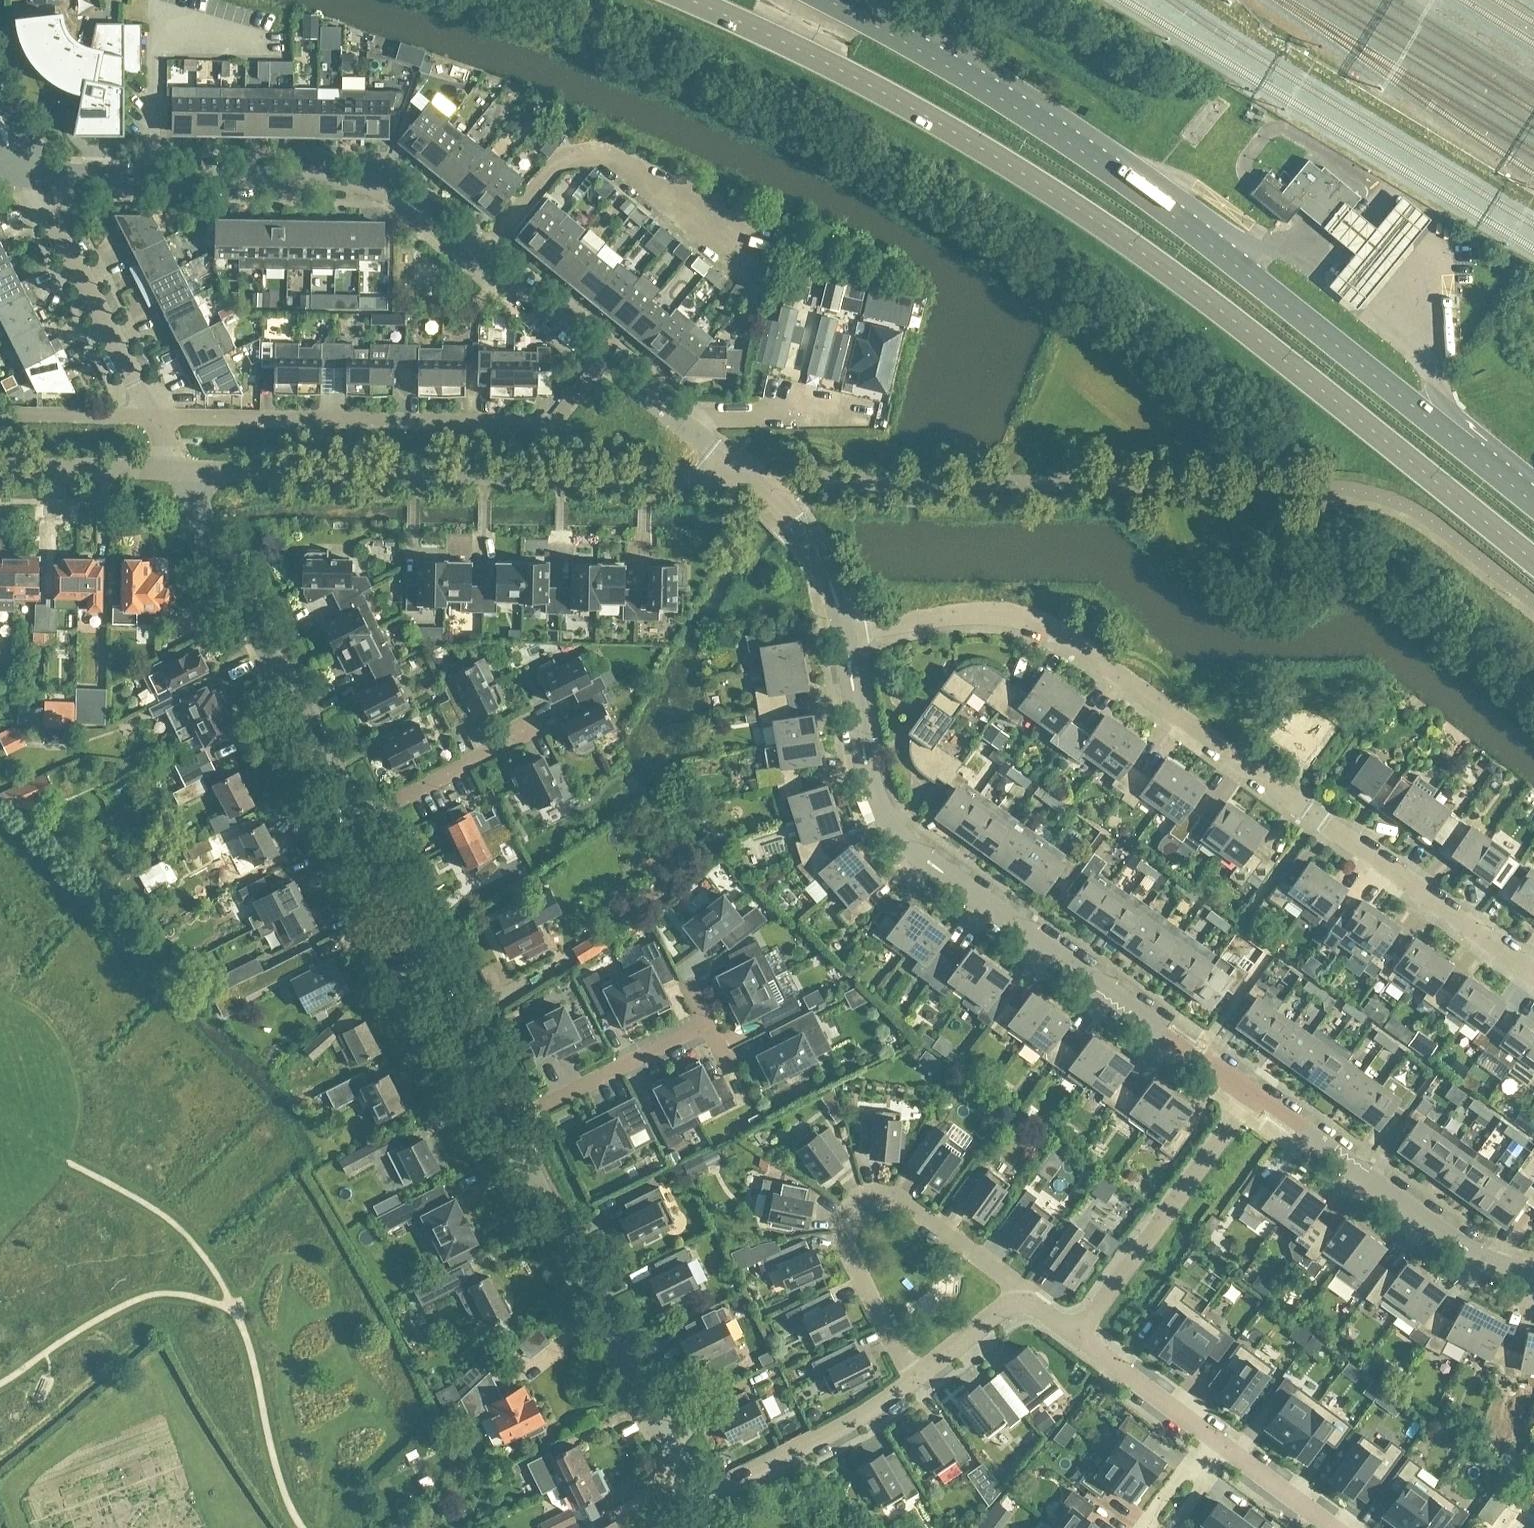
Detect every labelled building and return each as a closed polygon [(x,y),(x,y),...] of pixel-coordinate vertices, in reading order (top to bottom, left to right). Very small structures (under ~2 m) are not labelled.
[(82,91),(73,135),(124,135),(124,72),(141,72),(141,22),(96,22),(91,48),(88,47),(84,46),(80,43),(75,40),(71,37),(69,34),(67,31),(65,26),(63,21),(62,18),(61,14),(18,19),(19,26),(20,31),(22,39),(24,44),(26,48),(30,55),(34,61),(38,66),(41,69),(47,75),(51,78),(58,82),(62,84),(70,88),(74,89),(82,91)] [(303,15),(303,38),(319,38),(319,17),(319,15),(311,15),(303,15)] [(400,43),(396,57),(420,66),(422,59),(425,52),(400,43)] [(342,68),(351,68),(351,53),(342,53),(342,68)] [(270,68),(270,60),(253,59),(253,68),(270,68)] [(420,66),(419,70),(430,73),(433,63),(422,59),(420,66)] [(184,60),(184,69),(196,70),(196,60),(184,60)] [(270,68),(270,72),(274,72),(279,73),(279,60),(270,60),(270,68)] [(197,132),(197,97),(197,87),(172,86),(173,88),(172,96),(172,101),(172,132),(197,132)] [(245,133),(245,87),(222,87),(221,97),(221,133),(245,133)] [(269,134),(269,87),(245,87),(245,133),(269,134)] [(293,134),(293,88),(269,87),(269,134),(293,134)] [(317,134),(317,88),(293,88),(293,134),(317,134)] [(341,135),(342,89),(342,88),(317,88),(317,134),(341,135)] [(365,90),(342,89),(341,135),(365,135),(365,90)] [(390,113),(390,106),(399,106),(405,90),(365,90),(365,135),(390,135),(390,131),(394,131),(401,113),(390,113)] [(221,133),(221,97),(197,97),(197,132),(221,133)] [(450,117),(431,101),(417,117),(408,109),(399,132),(403,135),(399,139),(418,155),(432,138),(450,117)] [(437,170),(460,142),(466,135),(452,124),(459,116),(454,112),(450,117),(432,138),(418,155),(437,170)] [(478,158),(485,150),(466,134),(466,135),(460,142),(437,170),(455,185),(478,158)] [(558,142),(550,135),(539,147),(547,154),(558,142)] [(474,201),(505,163),(506,161),(488,146),(485,150),(478,158),(455,185),(474,201)] [(1349,203),(1355,196),(1321,168),(1321,169),(1309,159),(1286,187),(1268,172),(1263,178),(1251,193),(1286,223),(1300,207),(1328,229),(1349,203)] [(474,201),(493,216),(524,179),(505,163),(474,201)] [(600,174),(593,169),(578,187),(585,192),(600,174)] [(594,188),(605,197),(614,186),(603,177),(594,188)] [(554,191),(559,206),(578,200),(573,184),(554,191)] [(1349,203),(1328,229),(1355,252),(1329,284),(1357,307),(1431,218),(1403,196),(1376,227),(1349,203)] [(536,252),(559,224),(567,214),(548,198),(517,236),(536,252)] [(627,198),(619,208),(627,215),(636,205),(627,198)] [(650,216),(637,205),(630,213),(643,224),(650,216)] [(164,237),(153,214),(115,214),(128,241),(121,244),(127,256),(164,237)] [(239,257),(240,221),(215,221),(215,257),(239,257)] [(263,267),(264,221),(240,221),(239,257),(239,266),(263,267)] [(287,267),(288,222),(264,221),(263,267),(287,267)] [(311,267),(312,222),(288,222),(287,267),(311,267)] [(335,268),(336,223),(312,222),(311,267),(335,268)] [(359,268),(359,259),(360,223),(336,223),(335,268),(359,268)] [(384,259),(385,223),(360,223),(359,259),(384,259)] [(559,224),(536,252),(555,267),(577,239),(574,236),(559,224)] [(653,235),(666,245),(674,235),(661,225),(653,235)] [(3,246),(10,242),(4,231),(0,233),(0,270),(12,264),(3,246)] [(179,266),(164,237),(127,256),(132,267),(135,266),(138,271),(135,272),(141,285),(179,266)] [(573,282),(596,254),(577,239),(555,267),(573,282)] [(681,242),(674,251),(685,260),(692,251),(681,242)] [(199,253),(181,269),(192,281),(210,265),(199,253)] [(592,297),(614,269),(596,254),(573,282),(592,297)] [(699,256),(691,265),(703,275),(711,266),(699,256)] [(28,278),(21,282),(12,264),(0,270),(0,307),(34,290),(28,278)] [(194,296),(179,266),(141,285),(148,298),(150,297),(153,302),(150,303),(156,315),(194,296)] [(722,276),(712,267),(705,276),(715,284),(722,276)] [(610,312),(633,285),(614,269),(592,297),(610,312)] [(822,306),(838,309),(838,307),(841,297),(841,296),(845,282),(828,278),(825,291),(822,306)] [(731,291),(740,297),(746,289),(737,282),(731,291)] [(807,300),(810,289),(810,288),(789,283),(786,295),(807,300)] [(629,328),(651,300),(633,285),(610,312),(629,328)] [(755,288),(750,300),(761,305),(766,293),(755,288)] [(32,305),(40,301),(34,290),(0,307),(0,317),(11,338),(41,323),(32,305)] [(239,307),(239,290),(231,290),(227,293),(233,307),(239,307)] [(441,292),(428,313),(465,335),(478,314),(441,292)] [(264,293),(263,306),(276,306),(276,294),(264,293)] [(309,294),(300,294),(300,307),(309,307),(309,294)] [(311,307),(326,307),(326,294),(311,294),(311,307)] [(347,308),(358,308),(358,295),(347,295),(347,308)] [(359,308),(375,308),(375,295),(359,295),(359,308)] [(209,325),(194,296),(156,315),(162,326),(169,323),(178,341),(209,325)] [(860,313),(863,301),(841,296),(841,297),(838,307),(860,313)] [(253,307),(261,307),(261,298),(253,298),(253,307)] [(756,366),(785,371),(789,345),(805,347),(812,301),(794,298),(792,310),(778,308),(776,326),(762,324),(756,366)] [(647,343),(670,315),(651,300),(629,328),(647,343)] [(901,323),(904,311),(882,306),(882,307),(879,318),(901,323)] [(666,358),(689,330),(693,325),(695,322),(680,309),(677,307),(675,308),(675,309),(670,315),(647,343),(666,358)] [(406,313),(393,313),(393,324),(406,324),(406,313)] [(221,319),(209,325),(178,341),(187,359),(180,362),(186,374),(224,355),(236,348),(221,319)] [(713,337),(695,322),(693,325),(689,330),(666,358),(684,373),(707,346),(713,337)] [(63,348),(58,337),(50,341),(41,323),(11,338),(25,367),(63,348)] [(257,329),(248,334),(251,340),(261,336),(257,329)] [(298,394),(299,357),(299,347),(299,342),(262,341),(262,366),(275,367),(274,393),(298,394)] [(313,347),(299,347),(299,357),(298,394),(322,393),(322,368),(334,368),(335,342),(334,343),(325,342),(316,342),(313,345),(313,347)] [(370,395),(371,350),(354,350),(353,343),(335,342),(334,368),(346,368),(346,394),(370,395)] [(393,394),(394,369),(406,369),(407,344),(371,343),(371,350),(370,395),(393,394)] [(442,396),(442,360),(442,347),(420,347),(420,344),(407,344),(406,369),(418,369),(418,395),(442,396)] [(465,395),(466,370),(478,370),(478,345),(465,345),(459,346),(443,344),(442,347),(442,360),(442,396),(465,395)] [(478,384),(490,384),(490,396),(514,397),(514,392),(514,351),(491,350),(491,345),(478,345),(478,370),(478,384)] [(537,396),(538,371),(550,371),(551,346),(537,346),(537,351),(514,351),(514,392),(514,397),(537,396)] [(727,348),(727,346),(707,346),(684,373),(726,375),(726,373),(742,373),(743,349),(727,348)] [(75,390),(62,364),(69,360),(63,348),(25,367),(37,390),(75,391),(75,390)] [(243,393),(224,355),(186,374),(192,385),(199,382),(205,393),(243,393)] [(849,396),(876,397),(878,362),(850,361),(849,396)] [(730,383),(729,390),(736,391),(738,380),(733,379),(732,383),(730,383)] [(370,586),(366,577),(352,577),(352,559),(328,559),(328,548),(327,548),(327,551),(310,551),(308,551),(307,551),(305,553),(304,554),(304,555),(303,556),(303,559),(302,559),(302,585),(306,585),(306,592),(310,601),(308,602),(308,603),(332,591),(338,603),(372,586),(372,585),(370,586)] [(14,610),(15,600),(15,558),(0,558),(0,610),(14,610)] [(39,600),(40,559),(15,558),(15,600),(39,600)] [(78,596),(79,560),(60,559),(60,566),(56,566),(55,596),(67,597),(67,609),(78,609),(78,604),(79,596),(78,596)] [(445,599),(445,560),(420,559),(419,583),(406,583),(406,610),(420,610),(420,605),(445,605),(445,599)] [(101,609),(102,566),(98,566),(98,560),(79,560),(78,596),(79,596),(78,604),(89,605),(89,609),(101,609)] [(162,590),(162,574),(149,574),(149,560),(123,560),(123,605),(113,605),(113,624),(138,624),(138,610),(161,610),(161,605),(167,605),(172,601),(172,595),(168,590),(162,590)] [(483,612),(483,585),(471,584),(471,562),(466,562),(466,560),(445,560),(445,599),(461,599),(461,611),(483,612)] [(521,600),(522,561),(502,561),(502,563),(496,563),(496,585),(483,585),(483,612),(497,612),(497,600),(521,600)] [(548,586),(548,562),(522,561),(521,600),(521,602),(546,602),(546,613),(560,613),(560,586),(548,586)] [(599,608),(599,602),(600,563),(573,562),(573,586),(560,586),(560,613),(573,613),(574,608),(599,608)] [(625,588),(625,565),(619,565),(619,563),(600,563),(599,602),(623,602),(623,619),(636,619),(637,588),(625,588)] [(676,610),(676,586),(687,586),(687,585),(684,585),(684,573),(684,572),(684,571),(684,570),(683,569),(683,568),(682,567),(681,566),(680,565),(679,565),(678,565),(676,565),(650,564),(649,588),(637,588),(636,619),(659,620),(659,609),(676,610)] [(379,625),(362,592),(372,586),(338,603),(344,615),(322,626),(334,648),(379,625)] [(46,604),(34,604),(33,632),(35,632),(46,632),(46,604)] [(58,604),(46,604),(46,632),(58,632),(58,604)] [(397,660),(379,625),(334,648),(343,667),(345,666),(347,671),(367,661),(373,672),(397,660)] [(806,663),(803,645),(801,645),(800,639),(778,642),(776,630),(745,635),(748,651),(761,649),(765,670),(806,663)] [(33,632),(33,643),(45,644),(46,632),(35,632),(33,632)] [(46,632),(45,644),(58,644),(58,632),(46,632)] [(177,693),(174,686),(206,669),(196,649),(173,661),(171,656),(144,669),(145,673),(143,674),(152,694),(155,692),(160,701),(172,696),(177,693)] [(591,679),(579,657),(558,667),(554,657),(552,658),(554,661),(542,666),(541,667),(540,668),(539,670),(539,671),(538,672),(538,674),(539,675),(539,677),(551,701),(572,690),(578,701),(606,687),(600,675),(591,679)] [(501,695),(495,684),(498,683),(498,681),(495,683),(483,659),(453,674),(452,672),(440,678),(450,698),(452,702),(463,696),(474,718),(497,706),(497,705),(499,704),(501,703),(501,702),(502,700),(502,698),(502,697),(501,695)] [(409,707),(394,677),(403,672),(397,660),(373,672),(378,683),(357,694),(369,718),(370,720),(371,720),(372,721),(374,722),(375,722),(377,722),(379,722),(380,721),(381,721),(392,715),(393,718),(395,717),(393,715),(409,707)] [(808,688),(807,681),(810,681),(806,663),(765,670),(767,685),(754,687),(758,709),(789,704),(787,692),(808,688)] [(1006,682),(1009,678),(998,670),(995,668),(992,667),(989,666),(985,665),(980,664),(978,664),(974,664),(970,666),(967,667),(963,668),(961,670),(958,672),(954,669),(931,701),(954,717),(972,691),(999,711),(1015,689),(1006,682)] [(1039,719),(1066,683),(1051,673),(1049,675),(1044,671),(1026,697),(1015,689),(999,711),(1017,724),(1027,711),(1039,719)] [(1070,720),(1084,700),(1079,696),(1081,694),(1066,683),(1039,719),(1052,728),(1046,736),(1064,749),(1080,727),(1070,720)] [(615,727),(603,704),(608,701),(602,689),(606,687),(578,701),(584,712),(562,723),(574,747),(575,747),(576,749),(578,750),(579,751),(580,751),(581,751),(583,751),(584,751),(596,745),(598,747),(599,747),(594,737),(615,727)] [(148,707),(153,717),(166,710),(176,730),(225,706),(218,691),(209,696),(205,688),(178,701),(175,703),(172,696),(160,701),(148,707)] [(107,724),(107,692),(93,692),(93,724),(107,724)] [(76,701),(44,701),(44,725),(76,725),(76,701)] [(936,742),(954,717),(931,701),(908,732),(912,735),(911,738),(910,741),(910,744),(910,746),(910,750),(910,753),(911,755),(912,759),(912,761),(913,763),(915,765),(916,767),(919,770),(921,772),(922,773),(934,782),(937,777),(946,784),(956,771),(963,762),(936,742)] [(812,713),(791,716),(789,704),(758,709),(761,725),(774,723),(778,744),(819,737),(816,719),(813,719),(812,713)] [(33,706),(33,723),(43,723),(43,706),(33,706)] [(206,745),(237,729),(229,714),(226,716),(222,708),(225,706),(176,730),(182,743),(189,740),(193,748),(196,747),(197,750),(206,746),(206,745)] [(1098,765),(1126,727),(1112,716),(1110,719),(1105,715),(1090,735),(1080,727),(1064,749),(1082,763),(1086,757),(1098,765)] [(412,755),(431,746),(419,722),(381,741),(393,765),(394,767),(395,768),(396,768),(398,769),(399,770),(401,770),(403,769),(415,763),(416,766),(417,765),(412,755)] [(992,722),(983,735),(1000,747),(1009,735),(992,722)] [(1131,764),(1145,744),(1140,740),(1141,738),(1126,727),(1098,765),(1116,778),(1111,784),(1124,793),(1125,793),(1141,771),(1131,764)] [(6,752),(25,743),(17,729),(0,737),(0,739),(6,752)] [(821,762),(820,755),(822,755),(819,737),(778,744),(764,746),(767,767),(756,769),(759,787),(771,785),(777,784),(801,778),(799,765),(821,762)] [(989,756),(1001,764),(1007,756),(994,747),(989,756)] [(213,770),(203,751),(176,765),(186,784),(213,770)] [(1392,768),(1372,754),(1371,753),(1369,752),(1367,751),(1364,752),(1362,752),(1360,753),(1359,754),(1358,756),(1356,757),(1355,759),(1355,761),(1355,764),(1355,765),(1356,767),(1357,769),(1359,771),(1352,782),(1362,789),(1358,794),(1378,809),(1394,787),(1384,779),(1392,768)] [(576,796),(564,771),(553,777),(542,756),(518,768),(519,768),(517,769),(516,770),(515,771),(514,772),(514,773),(514,774),(514,775),(514,776),(514,778),(520,790),(518,791),(518,792),(528,787),(539,808),(561,797),(564,802),(576,796)] [(1163,804),(1187,771),(1172,760),(1171,762),(1166,759),(1151,779),(1141,771),(1125,793),(1124,793),(1121,798),(1134,808),(1146,791),(1163,804)] [(1490,759),(1487,764),(1487,768),(1492,771),(1497,763),(1490,759)] [(1499,764),(1494,772),(1498,775),(1502,774),(1505,769),(1499,764)] [(1006,773),(1016,780),(1021,773),(1011,766),(1006,773)] [(45,769),(0,789),(0,792),(21,812),(32,798),(53,789),(45,769)] [(955,829),(980,793),(966,782),(968,779),(956,771),(946,784),(954,789),(936,815),(955,829)] [(1191,807),(1206,787),(1201,784),(1202,781),(1187,771),(1163,804),(1180,816),(1169,832),(1182,842),(1202,815),(1191,807)] [(252,802),(238,773),(239,773),(238,772),(213,784),(214,785),(227,810),(210,819),(216,832),(237,822),(233,813),(254,803),(253,802),(252,802)] [(1026,788),(1032,780),(1021,773),(1016,780),(1026,788)] [(1411,824),(1431,797),(1437,788),(1418,775),(1412,783),(1402,775),(1394,787),(1378,809),(1398,823),(1402,818),(1411,824)] [(1493,794),(1502,784),(1493,775),(1484,785),(1493,794)] [(179,803),(204,791),(208,789),(202,777),(173,791),(179,803)] [(836,806),(830,788),(828,789),(826,783),(805,790),(801,778),(777,784),(782,801),(789,799),(796,819),(836,806)] [(1051,806),(1056,798),(1046,791),(1041,798),(1051,806)] [(972,841),(998,805),(980,793),(955,829),(972,841)] [(1436,851),(1461,818),(1431,797),(1411,824),(1420,831),(1416,837),(1436,851)] [(1066,806),(1056,798),(1051,806),(1061,813),(1066,806)] [(132,824),(145,817),(138,802),(124,809),(132,824)] [(1224,847),(1248,814),(1233,804),(1232,806),(1226,802),(1212,822),(1202,815),(1182,842),(1195,851),(1207,835),(1224,847)] [(485,820),(474,826),(468,813),(463,804),(451,810),(455,819),(444,824),(456,847),(503,824),(508,822),(503,813),(498,815),(486,822),(485,820)] [(990,854),(1016,818),(998,805),(972,841),(990,854)] [(820,837),(841,830),(839,824),(842,823),(836,806),(796,819),(802,839),(795,841),(802,862),(824,849),(820,837)] [(1267,831),(1261,827),(1263,825),(1248,814),(1224,847),(1241,860),(1229,876),(1243,886),(1247,880),(1257,887),(1263,880),(1252,873),(1265,854),(1255,847),(1267,831)] [(1007,867),(1033,831),(1016,818),(990,854),(1007,867)] [(1470,867),(1490,839),(1461,818),(1436,851),(1457,866),(1461,860),(1470,867)] [(499,844),(515,836),(508,822),(503,824),(456,847),(466,869),(476,864),(479,869),(475,872),(482,881),(498,867),(490,857),(499,853),(501,848),(499,844)] [(277,850),(271,837),(270,837),(263,823),(241,835),(240,833),(225,840),(230,851),(245,844),(255,863),(278,852),(277,850)] [(790,824),(740,840),(743,849),(750,847),(759,874),(769,871),(765,858),(785,851),(781,839),(793,835),(790,824)] [(1025,879),(1051,843),(1033,831),(1007,867),(1025,879)] [(212,848),(207,837),(185,847),(191,858),(212,848)] [(1519,862),(1520,860),(1490,839),(1470,867),(1479,873),(1475,879),(1495,894),(1511,872),(1512,872),(1519,862)] [(1044,893),(1060,870),(1068,876),(1077,863),(1065,854),(1051,843),(1025,879),(1044,893)] [(835,889),(867,861),(855,847),(853,849),(849,844),(832,859),(824,849),(802,862),(797,865),(811,882),(816,878),(829,894),(835,889)] [(1106,861),(1094,852),(1067,890),(1074,895),(1069,903),(1088,917),(1113,882),(1098,871),(1106,861)] [(1136,867),(1146,874),(1151,867),(1141,859),(1136,867)] [(865,896),(881,882),(877,877),(879,875),(867,861),(835,889),(849,905),(839,914),(850,926),(873,906),(865,896)] [(1302,911),(1328,876),(1309,862),(1293,884),(1283,877),(1268,897),(1283,908),(1288,901),(1301,911),(1302,911)] [(1533,902),(1533,870),(1530,867),(1529,869),(1519,862),(1512,872),(1511,872),(1495,894),(1515,908),(1520,903),(1529,909),(1533,902)] [(1161,874),(1151,867),(1146,874),(1156,881),(1161,874)] [(1338,917),(1331,912),(1347,889),(1328,876),(1302,911),(1301,911),(1300,913),(1315,924),(1317,921),(1329,930),(1338,917)] [(1174,887),(1184,894),(1190,887),(1179,879),(1174,887)] [(240,890),(245,903),(267,895),(262,881),(240,890)] [(304,902),(293,881),(271,893),(271,894),(272,894),(278,906),(267,911),(253,917),(257,925),(304,902)] [(1105,930),(1132,892),(1131,891),(1129,894),(1113,882),(1088,917),(1105,930)] [(1200,894),(1190,887),(1184,894),(1195,901),(1200,894)] [(546,948),(535,926),(559,914),(548,890),(499,914),(506,929),(498,933),(509,956),(524,948),(528,957),(546,948)] [(1123,942),(1150,905),(1132,892),(1105,930),(1123,942)] [(742,919),(723,895),(710,905),(707,901),(696,910),(698,914),(684,925),(689,931),(685,934),(694,945),(698,943),(703,949),(729,928),(738,939),(765,919),(756,907),(742,919)] [(1362,900),(1356,907),(1349,902),(1338,917),(1329,930),(1322,940),(1334,948),(1339,941),(1354,952),(1381,914),(1362,900)] [(309,936),(306,929),(315,924),(314,923),(304,902),(257,925),(262,935),(275,928),(285,948),(309,936)] [(902,956),(907,950),(932,915),(917,905),(915,907),(910,903),(897,921),(887,913),(872,934),(902,956)] [(1140,955),(1167,918),(1150,905),(1123,942),(1140,955)] [(1205,917),(1216,924),(1221,917),(1211,910),(1205,917)] [(1391,955),(1384,950),(1400,927),(1381,914),(1354,952),(1368,962),(1362,970),(1374,979),(1378,973),(1382,968),(1391,955)] [(948,957),(937,950),(950,932),(945,928),(946,926),(932,915),(907,950),(919,958),(911,969),(929,982),(948,957)] [(581,961),(634,929),(627,917),(574,949),(581,961)] [(1231,925),(1221,917),(1216,924),(1226,932),(1231,925)] [(1158,968),(1184,931),(1167,918),(1140,955),(1158,968)] [(1175,980),(1202,943),(1184,931),(1158,968),(1175,980)] [(1414,980),(1434,952),(1415,938),(1398,961),(1391,955),(1382,968),(1378,973),(1390,981),(1405,992),(1414,980)] [(775,976),(757,939),(728,954),(734,967),(712,978),(719,992),(724,989),(729,999),(775,976)] [(672,1006),(657,976),(670,970),(655,940),(641,946),(646,955),(623,967),(628,976),(646,1013),(656,1008),(658,1013),(672,1006)] [(1193,993),(1220,956),(1202,943),(1175,980),(1193,993)] [(968,993),(992,959),(977,948),(976,951),(971,947),(958,964),(948,957),(929,982),(929,983),(948,997),(957,986),(968,993)] [(278,978),(306,964),(300,952),(272,967),(278,978)] [(1436,988),(1453,965),(1434,952),(1414,980),(1428,990),(1423,998),(1433,1004),(1435,1006),(1444,993),(1436,988)] [(1236,990),(1249,972),(1237,963),(1234,967),(1220,956),(1193,993),(1212,1007),(1228,984),(1236,990)] [(242,981),(264,970),(258,959),(236,970),(242,981)] [(348,988),(333,959),(309,971),(294,980),(312,1015),(337,1003),(334,995),(348,988)] [(1008,1001),(998,993),(1011,976),(1006,972),(1007,970),(992,959),(968,993),(985,1006),(977,1017),(990,1026),(1008,1001)] [(848,960),(843,968),(854,976),(859,968),(848,960)] [(646,1013),(628,976),(615,982),(610,973),(600,978),(596,971),(583,978),(597,1006),(610,1000),(625,1030),(639,1023),(636,1018),(646,1013)] [(801,1008),(794,995),(787,998),(775,976),(729,999),(734,1009),(729,1011),(736,1025),(758,1014),(765,1026),(801,1008)] [(1460,1027),(1487,990),(1467,976),(1451,998),(1444,993),(1435,1006),(1446,1014),(1444,1016),(1460,1027)] [(1319,987),(1308,980),(1303,987),(1313,995),(1319,987)] [(1256,1038),(1276,1010),(1282,1001),(1268,990),(1266,992),(1254,984),(1245,997),(1253,1002),(1236,1024),(1256,1038)] [(228,989),(214,996),(223,1015),(243,1005),(232,986),(227,988),(228,989)] [(857,986),(844,992),(852,1008),(871,999),(857,986)] [(1324,1002),(1329,995),(1319,987),(1313,995),(1324,1002)] [(818,989),(807,994),(813,1005),(824,1000),(818,989)] [(1028,1037),(1053,1003),(1038,992),(1037,994),(1031,990),(1019,1008),(1008,1001),(990,1026),(1003,1036),(1011,1025),(1028,1037)] [(1484,1049),(1488,1044),(1497,1032),(1489,1026),(1506,1004),(1487,990),(1460,1027),(1458,1030),(1472,1041),(1484,1049)] [(1423,998),(1419,1004),(1420,1009),(1426,1013),(1433,1004),(1423,998)] [(1352,1015),(1357,1008),(1347,1000),(1342,1007),(1352,1015)] [(1054,1065),(1069,1045),(1059,1037),(1072,1020),(1066,1016),(1068,1014),(1053,1003),(1028,1037),(1024,1043),(1054,1065)] [(596,1039),(584,1016),(572,1022),(563,1005),(548,1013),(544,1006),(529,1014),(533,1021),(529,1023),(536,1039),(531,1041),(537,1054),(543,1051),(544,1054),(565,1044),(569,1052),(596,1039)] [(1368,1015),(1357,1008),(1352,1015),(1362,1022),(1368,1015)] [(1273,1051),(1293,1023),(1276,1010),(1256,1038),(1273,1051)] [(816,1059),(802,1032),(818,1024),(812,1011),(770,1032),(776,1045),(757,1054),(761,1062),(757,1064),(764,1076),(768,1075),(771,1082),(788,1074),(789,1077),(803,1071),(801,1067),(816,1059)] [(1533,1036),(1533,1024),(1520,1014),(1504,1037),(1497,1032),(1488,1044),(1484,1049),(1510,1069),(1512,1066),(1533,1036)] [(380,1050),(365,1021),(340,1034),(347,1047),(351,1045),(359,1061),(380,1050)] [(1291,1063),(1311,1035),(1293,1023),(1273,1051),(1291,1063)] [(1406,1024),(1398,1036),(1407,1043),(1416,1031),(1406,1024)] [(1308,1076),(1334,1040),(1317,1027),(1311,1035),(1291,1063),(1308,1076)] [(314,1058),(337,1037),(329,1028),(306,1049),(314,1058)] [(1383,1045),(1389,1038),(1378,1030),(1373,1038),(1383,1045)] [(1085,1087),(1089,1081),(1114,1047),(1099,1036),(1097,1038),(1092,1034),(1079,1052),(1069,1045),(1054,1065),(1085,1087)] [(1533,1085),(1533,1036),(1512,1066),(1510,1069),(1508,1071),(1528,1085),(1530,1082),(1533,1085)] [(1399,1045),(1389,1038),(1383,1045),(1394,1052),(1399,1045)] [(1326,1089),(1346,1061),(1352,1052),(1334,1040),(1308,1076),(1326,1089)] [(270,1046),(257,1058),(265,1067),(279,1055),(270,1046)] [(1115,1109),(1130,1088),(1120,1081),(1132,1063),(1127,1060),(1129,1057),(1114,1047),(1089,1081),(1106,1093),(1102,1099),(1115,1109)] [(737,1103),(726,1082),(723,1075),(710,1081),(699,1059),(685,1066),(687,1071),(678,1076),(696,1112),(709,1106),(713,1115),(737,1103)] [(1343,1101),(1363,1073),(1346,1061),(1326,1089),(1343,1101)] [(1361,1114),(1381,1086),(1363,1073),(1343,1101),(1361,1114)] [(407,1104),(401,1091),(398,1092),(389,1074),(368,1085),(366,1081),(359,1084),(355,1075),(326,1090),(335,1107),(366,1092),(371,1104),(380,1121),(406,1108),(404,1105),(407,1104)] [(1404,1111),(1416,1093),(1390,1074),(1381,1086),(1361,1114),(1380,1128),(1396,1105),(1404,1111)] [(696,1112),(678,1076),(668,1080),(666,1075),(652,1083),(663,1105),(651,1111),(669,1147),(682,1140),(679,1133),(701,1122),(696,1112)] [(961,1077),(950,1078),(951,1089),(962,1088),(961,1077)] [(1145,1131),(1175,1090),(1160,1080),(1158,1082),(1153,1078),(1140,1096),(1130,1088),(1115,1109),(1145,1131)] [(839,1101),(835,1085),(820,1097),(830,1108),(827,1110),(836,1122),(843,1116),(839,1101)] [(1191,1132),(1180,1125),(1193,1107),(1188,1103),(1189,1101),(1175,1090),(1145,1131),(1163,1143),(1159,1148),(1172,1157),(1191,1132)] [(1417,1162),(1443,1126),(1425,1114),(1433,1103),(1424,1096),(1407,1120),(1414,1125),(1398,1148),(1417,1162)] [(633,1148),(626,1133),(647,1123),(634,1098),(599,1115),(586,1121),(591,1130),(582,1135),(584,1138),(578,1140),(585,1153),(590,1150),(598,1166),(602,1164),(606,1170),(621,1163),(617,1156),(633,1148)] [(1468,1106),(1479,1114),(1484,1106),(1473,1099),(1468,1106)] [(1489,1121),(1494,1114),(1484,1106),(1479,1114),(1489,1121)] [(899,1133),(901,1112),(875,1110),(874,1118),(862,1117),(859,1152),(882,1154),(882,1157),(897,1158),(898,1145),(903,1146),(904,1133),(899,1133)] [(1521,1110),(1514,1120),(1526,1129),(1533,1119),(1521,1110)] [(758,1113),(748,1118),(752,1126),(762,1121),(758,1113)] [(1503,1131),(1513,1139),(1519,1131),(1508,1124),(1503,1131)] [(957,1170),(953,1167),(966,1149),(935,1126),(908,1162),(927,1176),(925,1179),(938,1188),(945,1177),(949,1180),(957,1170)] [(1435,1174),(1460,1139),(1443,1126),(1417,1162),(1435,1174)] [(831,1169),(850,1155),(829,1127),(819,1134),(814,1128),(793,1143),(805,1160),(801,1163),(809,1173),(813,1170),(820,1180),(833,1171),(831,1169)] [(405,1148),(396,1131),(340,1160),(346,1173),(388,1151),(405,1185),(439,1168),(425,1138),(405,1148)] [(1529,1139),(1519,1131),(1513,1139),(1524,1146),(1529,1139)] [(1452,1187),(1477,1152),(1460,1139),(1435,1174),(1452,1187)] [(677,1147),(664,1153),(670,1165),(683,1158),(677,1147)] [(1470,1199),(1490,1172),(1495,1163),(1478,1151),(1478,1152),(1477,1152),(1452,1187),(1470,1199)] [(692,1158),(683,1162),(690,1175),(699,1171),(692,1158)] [(681,1163),(671,1167),(677,1180),(687,1176),(681,1163)] [(998,1200),(1010,1183),(989,1168),(978,1182),(968,1175),(953,1195),(972,1209),(970,1212),(983,1221),(990,1210),(994,1213),(1002,1203),(998,1200)] [(1487,1212),(1507,1184),(1490,1172),(1470,1199),(1487,1212)] [(1275,1187),(1264,1179),(1243,1209),(1262,1222),(1265,1217),(1272,1222),(1273,1222),(1276,1222),(1278,1220),(1279,1218),(1282,1220),(1307,1185),(1292,1175),(1290,1177),(1285,1173),(1275,1187)] [(790,1227),(791,1223),(806,1226),(810,1211),(806,1211),(811,1188),(764,1178),(761,1191),(766,1192),(761,1217),(774,1219),(773,1223),(772,1223),(772,1224),(790,1228),(791,1227),(790,1227)] [(1525,1200),(1532,1206),(1533,1203),(1533,1187),(1530,1184),(1522,1195),(1507,1184),(1487,1212),(1506,1226),(1525,1200)] [(1312,1220),(1325,1202),(1320,1198),(1321,1196),(1307,1185),(1282,1220),(1294,1228),(1290,1234),(1293,1237),(1288,1243),(1293,1258),(1297,1261),(1298,1261),(1308,1247),(1308,1248),(1323,1227),(1312,1220)] [(675,1222),(663,1199),(665,1198),(659,1186),(625,1203),(630,1214),(622,1218),(633,1242),(645,1236),(647,1241),(658,1235),(656,1231),(675,1222)] [(1093,1239),(1119,1223),(1106,1202),(1111,1199),(1105,1188),(1074,1207),(1093,1239)] [(1043,1233),(1055,1216),(1034,1201),(1037,1197),(1027,1189),(999,1228),(1017,1242),(1016,1244),(1028,1253),(1036,1243),(1040,1246),(1047,1236),(1043,1233)] [(384,1230),(406,1219),(408,1223),(423,1216),(423,1215),(432,1210),(424,1194),(378,1218),(384,1230)] [(476,1241),(467,1223),(466,1224),(463,1217),(464,1217),(455,1199),(442,1205),(441,1203),(434,1207),(435,1209),(432,1210),(423,1215),(423,1216),(444,1258),(476,1241)] [(1212,1232),(1220,1220),(1212,1214),(1203,1226),(1212,1232)] [(1343,1263),(1367,1229),(1352,1218),(1351,1221),(1346,1217),(1333,1234),(1323,1227),(1308,1248),(1308,1247),(1298,1261),(1297,1261),(1296,1263),(1314,1277),(1330,1255),(1343,1263)] [(1088,1266),(1100,1249),(1080,1234),(1083,1230),(1072,1222),(1044,1261),(1063,1275),(1061,1277),(1073,1286),(1081,1276),(1085,1279),(1092,1269),(1088,1266)] [(1383,1271),(1373,1264),(1386,1246),(1381,1242),(1382,1240),(1367,1229),(1343,1263),(1355,1272),(1347,1283),(1365,1296),(1383,1271)] [(815,1260),(805,1239),(761,1258),(766,1271),(778,1265),(789,1288),(800,1283),(802,1288),(814,1283),(812,1278),(824,1273),(817,1259),(815,1260)] [(697,1285),(686,1262),(692,1259),(686,1247),(654,1262),(660,1274),(651,1278),(663,1302),(674,1296),(676,1300),(688,1295),(685,1290),(697,1285)] [(1193,1250),(1183,1263),(1185,1265),(1191,1270),(1202,1256),(1196,1252),(1193,1250)] [(419,1301),(478,1271),(471,1259),(456,1267),(455,1266),(412,1288),(419,1301)] [(1381,1303),(1398,1315),(1403,1307),(1428,1273),(1413,1262),(1412,1264),(1406,1261),(1394,1278),(1383,1271),(1365,1296),(1378,1306),(1381,1303)] [(1403,1307),(1398,1315),(1415,1328),(1410,1335),(1424,1345),(1425,1344),(1444,1314),(1434,1307),(1447,1290),(1441,1286),(1443,1284),(1428,1273),(1403,1307)] [(502,1300),(490,1277),(459,1292),(471,1317),(483,1311),(496,1338),(511,1331),(504,1317),(509,1315),(508,1314),(512,1312),(505,1298),(502,1300)] [(1168,1359),(1201,1314),(1181,1299),(1187,1291),(1174,1282),(1153,1311),(1164,1319),(1147,1343),(1168,1359)] [(840,1311),(830,1290),(786,1312),(794,1329),(807,1322),(816,1341),(827,1335),(829,1339),(841,1334),(838,1329),(850,1324),(843,1310),(840,1311)] [(1289,1311),(1293,1301),(1279,1294),(1275,1305),(1289,1311)] [(1454,1320),(1444,1314),(1425,1344),(1426,1345),(1440,1353),(1441,1351),(1461,1361),(1468,1347),(1487,1309),(1471,1301),(1470,1303),(1464,1300),(1454,1320)] [(741,1357),(734,1344),(735,1343),(723,1321),(729,1318),(723,1306),(716,1310),(715,1307),(701,1314),(702,1316),(685,1325),(690,1336),(682,1340),(693,1364),(705,1358),(712,1372),(741,1357)] [(1498,1343),(1508,1323),(1502,1320),(1504,1318),(1487,1309),(1468,1347),(1487,1357),(1483,1363),(1502,1373),(1510,1349),(1498,1343)] [(1201,1314),(1168,1359),(1171,1356),(1173,1358),(1171,1361),(1186,1372),(1188,1369),(1191,1371),(1206,1350),(1217,1359),(1233,1338),(1201,1314)] [(1533,1331),(1527,1330),(1523,1351),(1510,1349),(1502,1373),(1527,1378),(1529,1385),(1533,1386),(1533,1329),(1533,1331)] [(875,1374),(868,1360),(865,1361),(855,1340),(811,1362),(818,1374),(822,1372),(833,1394),(852,1385),(854,1389),(865,1384),(863,1380),(875,1374)] [(1246,1411),(1257,1396),(1254,1394),(1273,1367),(1240,1343),(1224,1364),(1236,1372),(1218,1396),(1240,1412),(1243,1409),(1246,1411)] [(1059,1387),(1043,1366),(1047,1363),(1039,1353),(1035,1356),(1028,1346),(1015,1356),(1017,1358),(995,1376),(1026,1413),(1040,1402),(1059,1387)] [(770,1351),(759,1356),(763,1365),(774,1360),(770,1351)] [(1349,1361),(1342,1371),(1352,1378),(1359,1368),(1349,1361)] [(505,1438),(524,1429),(527,1436),(543,1428),(540,1421),(542,1420),(531,1398),(530,1399),(523,1386),(498,1399),(485,1374),(455,1402),(455,1403),(461,1397),(474,1422),(480,1419),(493,1444),(505,1438)] [(1026,1413),(995,1376),(972,1394),(970,1392),(958,1401),(966,1411),(962,1414),(970,1424),(974,1421),(986,1437),(1006,1422),(1009,1426),(1020,1417),(1026,1413)] [(1285,1446),(1318,1401),(1286,1377),(1270,1398),(1281,1406),(1266,1427),(1269,1429),(1267,1432),(1281,1443),(1284,1440),(1286,1442),(1284,1445),(1285,1446)] [(436,1392),(443,1405),(461,1396),(453,1383),(436,1392)] [(772,1420),(761,1396),(751,1401),(745,1390),(723,1401),(728,1412),(719,1417),(731,1440),(743,1435),(745,1439),(756,1433),(754,1429),(772,1420)] [(1383,1390),(1376,1400),(1386,1407),(1393,1397),(1383,1390)] [(1318,1401),(1285,1446),(1306,1461),(1324,1438),(1335,1446),(1350,1425),(1318,1401)] [(1041,1411),(1032,1418),(1042,1431),(1051,1424),(1041,1411)] [(1108,1451),(1149,1481),(1164,1460),(1141,1443),(1149,1431),(1128,1416),(1119,1428),(1122,1431),(1108,1451)] [(971,1457),(943,1417),(924,1430),(922,1428),(909,1436),(917,1447),(913,1450),(920,1460),(924,1457),(936,1474),(956,1460),(959,1464),(971,1457)] [(1066,1421),(1062,1427),(1072,1434),(1076,1429),(1066,1421)] [(1384,1450),(1363,1434),(1344,1461),(1341,1458),(1330,1473),(1333,1476),(1330,1479),(1352,1496),(1369,1472),(1381,1480),(1403,1449),(1391,1440),(1384,1450)] [(551,1456),(549,1451),(533,1459),(536,1466),(530,1468),(542,1493),(553,1488),(589,1469),(577,1444),(551,1456)] [(1497,1458),(1510,1468),(1519,1457),(1505,1447),(1497,1458)] [(919,1492),(894,1451),(874,1463),(872,1460),(859,1468),(866,1479),(861,1481),(868,1492),(872,1490),(883,1507),(904,1495),(907,1499),(919,1492)] [(1148,1482),(1149,1481),(1108,1451),(1107,1452),(1111,1455),(1097,1474),(1089,1468),(1080,1481),(1101,1496),(1109,1485),(1130,1500),(1132,1497),(1135,1500),(1146,1485),(1143,1482),(1145,1480),(1148,1482)] [(1436,1488),(1435,1488),(1415,1474),(1421,1466),(1409,1457),(1388,1485),(1399,1494),(1384,1514),(1386,1516),(1384,1520),(1395,1527),(1400,1527),(1401,1527),(1402,1527),(1406,1527),(1436,1488)] [(596,1466),(589,1469),(553,1488),(558,1499),(570,1494),(576,1507),(609,1491),(596,1466)] [(984,1494),(999,1482),(992,1472),(976,1484),(984,1494)] [(1497,1487),(1478,1514),(1492,1523),(1511,1497),(1497,1487)] [(1406,1527),(1439,1527),(1441,1525),(1445,1527),(1456,1527),(1468,1512),(1436,1488),(1406,1527)] [(1057,1527),(1100,1527),(1085,1517),(1094,1506),(1073,1490),(1064,1503),(1068,1505),(1053,1525),(1057,1527)] [(1212,1527),(1268,1527),(1272,1523),(1251,1507),(1243,1519),(1219,1501),(1203,1522),(1212,1527)] [(575,1519),(570,1508),(540,1523),(541,1524),(537,1526),(539,1527),(557,1527),(575,1519)] [(394,1524),(396,1527),(415,1527),(416,1527),(410,1516),(394,1524)] [(980,1525),(983,1527),(1001,1527),(1002,1527),(987,1516),(980,1525)] [(808,1524),(810,1527),(825,1527),(822,1519),(808,1524)]
